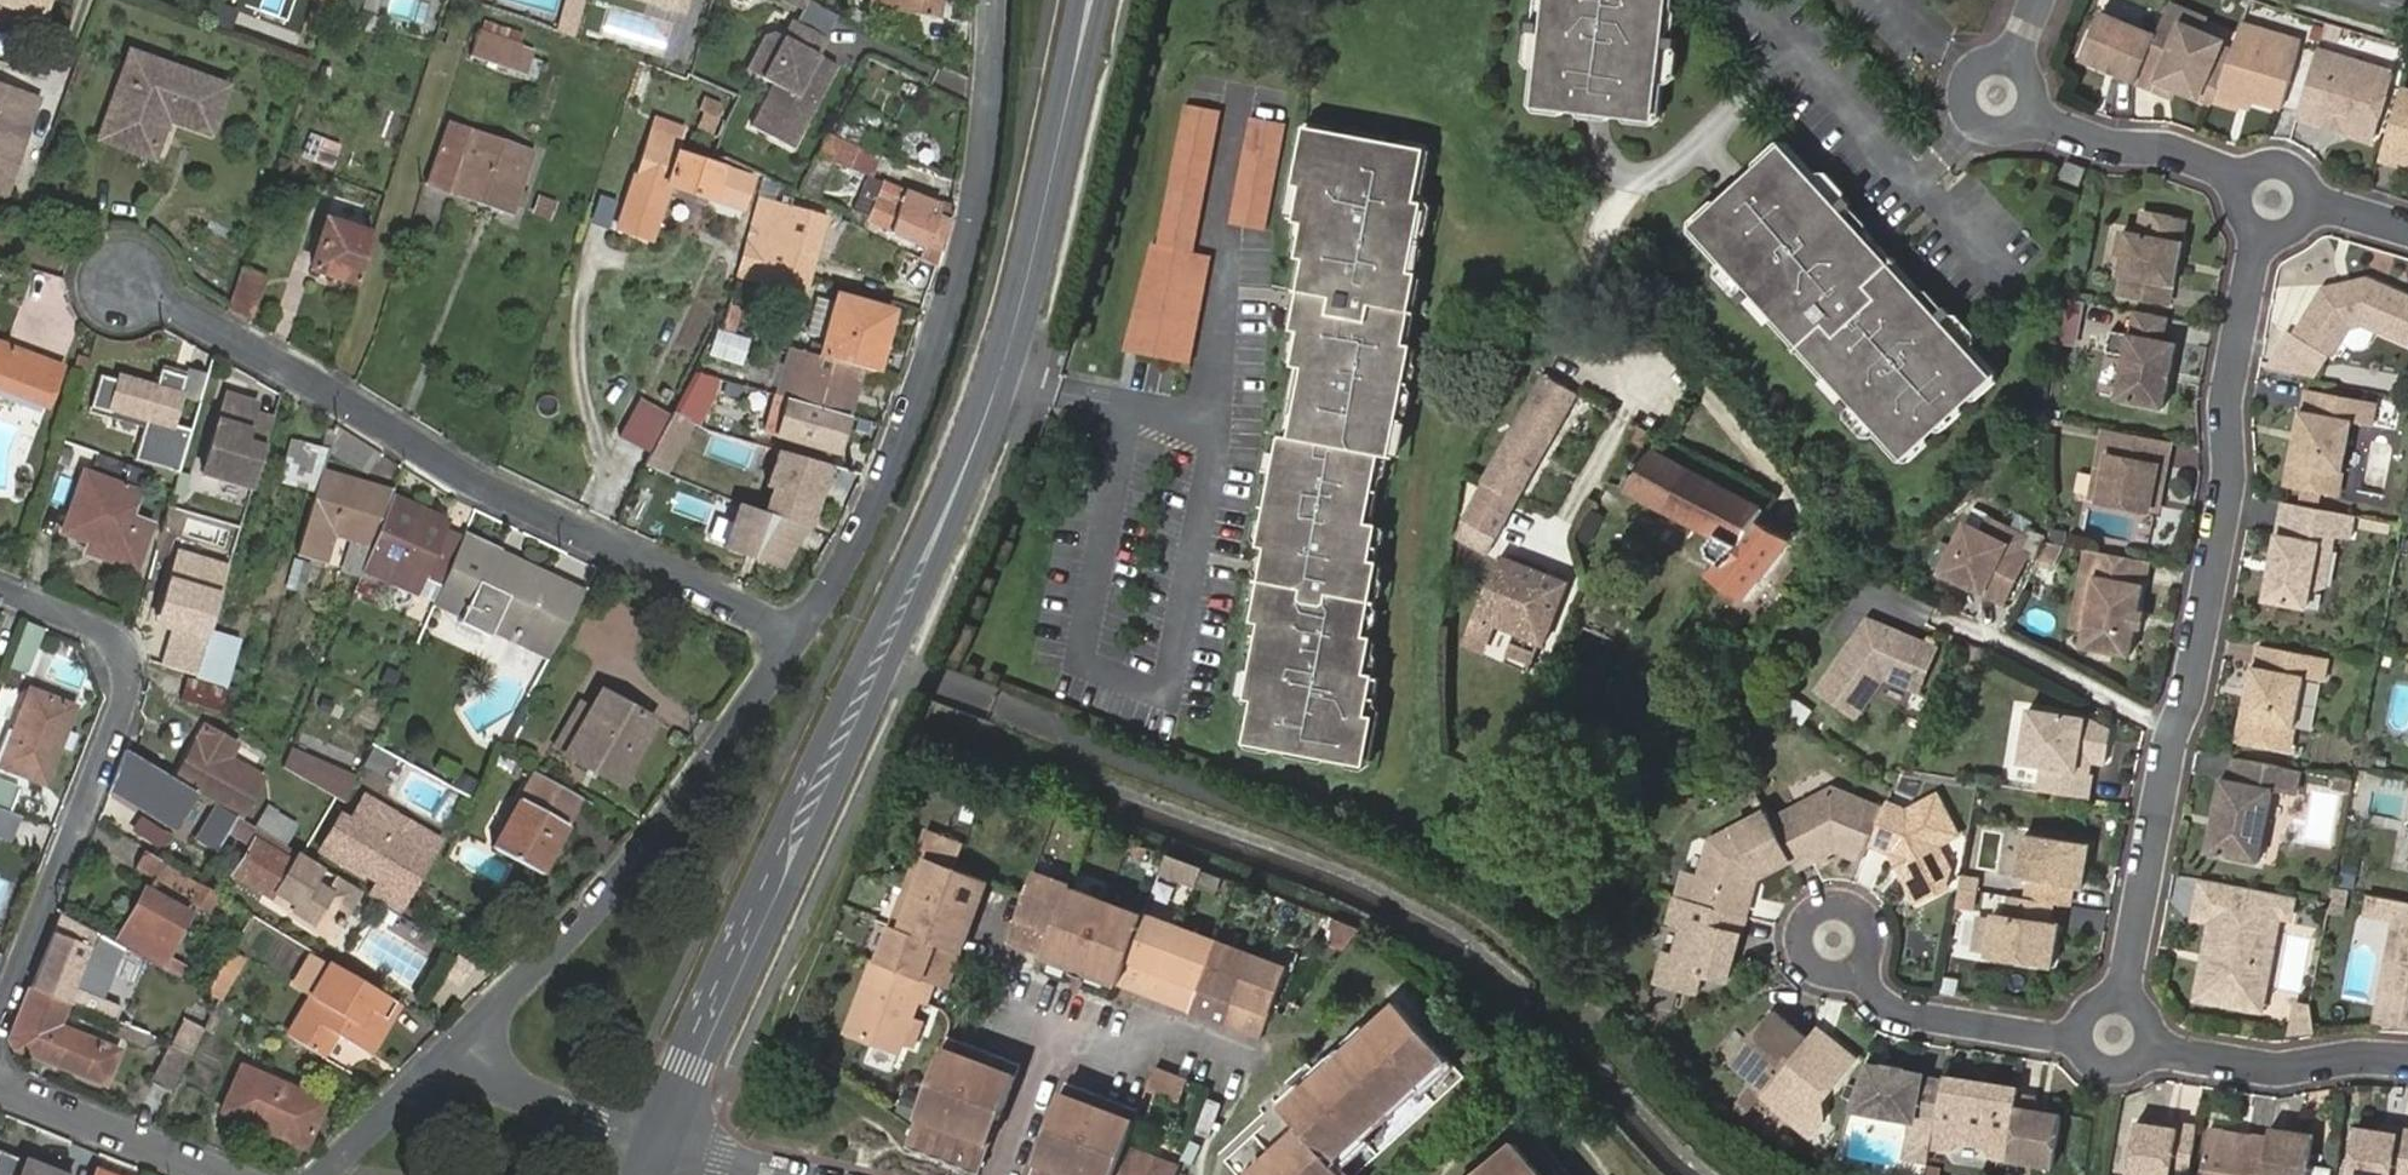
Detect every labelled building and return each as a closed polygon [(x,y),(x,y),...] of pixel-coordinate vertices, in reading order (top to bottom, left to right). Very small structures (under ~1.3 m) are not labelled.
[(43,14),(48,0),(6,0),(43,14)] [(583,0),(561,0),(552,30),(573,36),(583,0)] [(876,3),(942,15),(944,0),(877,0),(876,3)] [(1557,28),(1542,27),(1541,34),(1547,34),(1539,104),(1542,108),(1651,120),(1655,118),(1663,48),(1669,49),(1670,41),(1655,39),(1658,7),(1665,8),(1665,0),(1560,0),(1557,28)] [(799,18),(828,32),(836,14),(807,1),(799,18)] [(2171,5),(2161,28),(2178,35),(2182,25),(2200,34),(2206,20),(2171,5)] [(2157,39),(2099,17),(2081,63),(2138,85),(2157,39)] [(2224,43),(2200,34),(2182,25),(2178,35),(2161,28),(2157,39),(2138,85),(2154,91),(2157,83),(2174,90),(2213,106),(2214,104),(2225,74),(2214,70),(2224,43)] [(2302,44),(2244,25),(2235,47),(2225,74),(2214,104),(2239,111),(2242,106),(2248,100),(2281,110),(2302,44)] [(467,57),(496,65),(505,40),(475,31),(467,57)] [(505,40),(496,65),(508,69),(516,43),(505,40)] [(796,151),(838,66),(785,40),(766,80),(777,85),(754,130),(796,151)] [(177,121),(194,74),(132,51),(104,127),(150,144),(158,120),(168,117),(177,121)] [(2369,67),(2318,51),(2299,115),(2324,122),(2326,117),(2349,124),(2346,135),(2373,143),(2392,80),(2366,72),(2369,67)] [(228,86),(194,74),(177,121),(212,133),(228,86)] [(2174,90),(2157,83),(2154,91),(2171,99),(2174,90)] [(24,137),(38,99),(0,84),(0,189),(5,191),(21,147),(15,144),(19,134),(24,137)] [(2400,91),(2379,163),(2399,169),(2400,163),(2407,166),(2407,94),(2400,91)] [(1220,110),(1183,104),(1156,243),(1150,242),(1122,350),(1190,363),(1211,255),(1194,251),(1220,110)] [(1286,124),(1249,116),(1229,223),(1265,231),(1286,124)] [(157,147),(168,117),(158,120),(150,144),(157,147)] [(452,193),(473,131),(451,124),(432,185),(452,193)] [(1418,200),(1427,149),(1306,126),(1295,186),(1302,187),(1297,219),(1305,220),(1299,256),(1305,257),(1293,329),(1300,330),(1294,364),(1304,367),(1291,437),(1280,434),(1259,546),(1266,547),(1253,621),(1261,622),(1247,698),(1255,700),(1246,742),(1366,765),(1376,715),(1369,714),(1377,673),(1368,671),(1374,636),(1367,634),(1381,560),(1373,559),(1380,523),(1369,521),(1381,455),(1391,457),(1413,344),(1406,342),(1419,271),(1411,270),(1424,201),(1418,200)] [(150,144),(104,127),(100,138),(153,156),(157,147),(150,144)] [(657,129),(644,174),(750,202),(759,168),(682,147),(685,137),(657,129)] [(535,153),(473,131),(452,193),(491,206),(515,214),(535,153)] [(21,147),(24,137),(19,134),(15,144),(21,147)] [(878,157),(831,137),(824,151),(839,159),(837,162),(870,176),(878,157)] [(1837,207),(1784,149),(1779,149),(1744,182),(1748,186),(1737,196),(1732,192),(1697,225),(1697,229),(1750,286),(1746,291),(1751,296),(1762,285),(1785,310),(1780,314),(1832,369),(1836,365),(1858,390),(1848,400),(1852,405),(1857,402),(1905,452),(1909,452),(1990,378),(1990,374),(1943,323),(1947,318),(1942,313),(1931,324),(1908,299),(1913,294),(1862,239),(1858,243),(1835,219),(1846,208),(1841,203),(1837,207)] [(824,151),(805,185),(810,188),(819,193),(837,162),(839,159),(824,151)] [(2086,168),(2067,161),(2060,179),(2079,186),(2086,168)] [(946,247),(956,217),(942,212),(945,203),(889,180),(873,217),(895,226),(894,229),(930,245),(932,241),(946,247)] [(766,189),(761,206),(742,271),(752,274),(769,279),(776,257),(815,269),(820,251),(832,212),(766,189)] [(2183,222),(2143,214),(2139,234),(2123,231),(2118,255),(2121,256),(2117,276),(2123,277),(2119,296),(2167,305),(2169,292),(2172,293),(2182,242),(2179,241),(2183,222)] [(316,264),(360,279),(374,232),(330,219),(316,264)] [(808,291),(815,269),(776,257),(769,279),(808,291)] [(269,279),(244,269),(232,306),(256,317),(269,279)] [(752,274),(742,271),(726,325),(736,328),(752,274)] [(2336,357),(2353,331),(2363,320),(2407,338),(2407,299),(2363,281),(2323,290),(2296,332),(2336,357)] [(864,363),(877,367),(894,308),(842,294),(824,352),(864,363)] [(2081,344),(2084,300),(2065,299),(2061,342),(2081,344)] [(2164,342),(2168,318),(2133,311),(2128,335),(2111,331),(2107,352),(2125,355),(2116,400),(2164,410),(2176,344),(2164,342)] [(747,340),(722,333),(716,352),(741,360),(747,340)] [(46,404),(60,362),(0,341),(0,387),(46,404)] [(864,363),(824,352),(794,344),(781,392),(851,411),(864,363)] [(190,364),(166,358),(163,371),(186,378),(190,364)] [(213,365),(192,359),(190,364),(186,378),(181,394),(203,400),(213,365)] [(723,376),(695,368),(693,382),(674,416),(671,422),(654,452),(647,463),(667,470),(713,387),(719,389),(723,376)] [(186,378),(163,371),(160,380),(125,369),(122,377),(104,372),(94,404),(148,420),(138,456),(182,470),(203,400),(181,394),(186,378)] [(1488,556),(1580,394),(1549,377),(1457,538),(1488,556)] [(2368,401),(2302,390),(2298,412),(2296,411),(2295,433),(2302,434),(2301,444),(2293,442),(2286,485),(2337,494),(2350,422),(2364,424),(2368,401)] [(255,491),(278,416),(261,411),(264,401),(229,391),(202,475),(255,491)] [(839,448),(851,411),(781,392),(778,398),(776,398),(770,419),(773,420),(770,428),(839,448)] [(671,422),(674,416),(641,398),(622,433),(654,452),(671,422)] [(2110,432),(2102,431),(2099,455),(2106,456),(2110,432)] [(2161,441),(2110,432),(2106,456),(2099,455),(2097,477),(2104,478),(2101,504),(2148,513),(2153,487),(2160,488),(2164,466),(2157,465),(2161,441)] [(307,488),(322,447),(293,437),(278,478),(307,488)] [(2169,443),(2161,441),(2157,465),(2164,466),(2169,443)] [(826,491),(830,481),(825,480),(832,461),(785,448),(772,484),(778,486),(770,509),(808,523),(814,525),(824,498),(819,496),(822,489),(826,491)] [(1764,513),(1645,450),(1626,488),(1717,538),(1711,546),(1715,559),(1724,564),(1711,581),(1744,600),(1788,540),(1757,524),(1764,513)] [(127,523),(130,513),(146,467),(99,451),(92,473),(86,471),(65,531),(92,540),(134,553),(142,529),(127,523)] [(830,481),(837,463),(832,461),(825,480),(830,481)] [(2104,478),(2097,477),(2094,503),(2101,504),(2104,478)] [(395,499),(325,478),(303,551),(328,559),(334,539),(373,550),(395,499)] [(2160,488),(2153,487),(2148,513),(2156,514),(2160,488)] [(454,524),(395,499),(373,550),(366,569),(419,592),(424,579),(442,586),(458,550),(463,537),(451,532),(454,524)] [(784,564),(808,523),(770,509),(743,499),(726,542),(784,564)] [(2354,515),(2282,503),(2265,600),(2308,608),(2310,592),(2326,586),(2335,537),(2350,539),(2354,515)] [(2110,508),(2107,533),(2124,535),(2128,510),(2110,508)] [(154,522),(130,513),(127,523),(142,529),(134,553),(92,540),(89,550),(138,567),(154,522)] [(1965,526),(1940,576),(2002,608),(2028,558),(2019,554),(2025,541),(1987,522),(1981,535),(1965,526)] [(515,575),(580,603),(584,595),(516,561),(512,569),(496,562),(501,553),(503,549),(467,529),(463,537),(458,550),(515,575)] [(556,649),(580,603),(515,575),(458,550),(442,586),(436,600),(462,613),(459,619),(457,624),(489,640),(491,635),(494,629),(519,641),(522,633),(556,649)] [(2084,574),(2096,578),(2086,628),(2083,648),(2131,656),(2147,560),(2088,550),(2084,574)] [(199,675),(232,566),(182,551),(158,625),(176,630),(165,664),(199,675)] [(512,569),(516,561),(501,553),(496,562),(512,569)] [(1547,648),(1569,584),(1503,553),(1464,645),(1529,674),(1543,646),(1547,648)] [(287,584),(303,588),(308,563),(292,560),(287,584)] [(2096,578),(2084,574),(2074,625),(2086,628),(2096,578)] [(436,600),(432,607),(459,619),(462,613),(436,600)] [(1867,621),(1864,625),(1879,637),(1885,628),(1867,621)] [(1919,690),(1936,647),(1907,636),(1904,641),(1892,637),(1895,631),(1885,628),(1879,637),(1864,625),(1819,689),(1856,717),(1883,677),(1919,690)] [(549,662),(556,649),(522,633),(519,641),(494,629),(491,635),(549,662)] [(2326,653),(2256,641),(2252,662),(2250,661),(2246,684),(2254,685),(2252,694),(2244,692),(2237,735),(2288,745),(2302,672),(2321,676),(2326,653)] [(216,660),(208,658),(199,682),(191,680),(185,696),(222,708),(231,681),(212,675),(216,660)] [(607,688),(569,750),(622,780),(659,719),(607,688)] [(25,733),(11,768),(49,782),(79,705),(35,689),(18,730),(25,733)] [(1805,723),(1814,708),(1796,697),(1787,711),(1805,723)] [(2005,755),(2001,779),(2097,794),(2101,770),(2091,769),(2093,757),(2112,760),(2117,729),(2098,716),(2036,706),(2028,759),(2005,755)] [(239,813),(240,814),(264,775),(231,756),(238,741),(207,723),(176,775),(197,788),(221,802),(225,804),(239,813)] [(4,765),(11,768),(25,733),(18,730),(4,765)] [(313,781),(323,758),(294,741),(284,764),(313,781)] [(176,775),(128,745),(113,784),(176,822),(197,788),(176,775)] [(394,756),(377,748),(369,766),(386,774),(394,756)] [(2295,789),(2299,765),(2233,753),(2230,775),(2220,773),(2213,813),(2222,815),(2221,824),(2212,822),(2207,849),(2258,859),(2272,785),(2295,789)] [(347,801),(357,778),(323,758),(313,781),(338,796),(347,801)] [(473,784),(479,772),(467,766),(460,778),(473,784)] [(369,772),(361,791),(379,798),(386,780),(369,772)] [(528,800),(499,851),(546,876),(573,825),(588,797),(543,773),(528,800)] [(2343,845),(2343,777),(2306,777),(2306,845),(2343,845)] [(0,779),(0,800),(18,807),(24,789),(0,779)] [(1834,784),(1770,816),(1787,850),(1798,871),(1835,853),(1862,863),(1885,805),(1834,784)] [(1885,805),(1869,841),(1897,853),(1906,869),(1900,878),(1914,905),(1944,888),(1926,855),(1937,842),(1958,826),(1939,799),(1931,794),(1899,812),(1885,805)] [(225,804),(221,802),(207,821),(204,819),(193,836),(216,851),(239,813),(225,804)] [(1708,832),(1692,896),(1744,909),(1752,879),(1747,871),(1787,850),(1770,816),(1763,802),(1708,832)] [(290,841),(296,817),(268,810),(262,834),(290,841)] [(335,848),(365,866),(365,870),(381,880),(375,891),(401,908),(442,841),(417,825),(406,844),(388,832),(394,822),(379,813),(369,829),(353,820),(335,848)] [(241,815),(233,829),(244,836),(254,834),(259,825),(241,815)] [(2082,883),(2090,839),(2021,827),(2013,871),(2025,873),(2022,892),(2069,900),(2072,881),(2082,883)] [(338,934),(365,890),(342,876),(333,891),(318,881),(326,866),(303,853),(297,862),(258,839),(238,872),(277,896),(281,890),(293,898),(289,906),(338,934)] [(147,846),(138,861),(211,907),(220,892),(201,880),(147,846)] [(959,871),(953,868),(915,854),(902,891),(971,918),(980,897),(985,881),(959,871)] [(1162,877),(1195,887),(1202,864),(1169,854),(1162,877)] [(1960,882),(1974,884),(1976,872),(1962,870),(1960,882)] [(1067,887),(1068,886),(1030,871),(1021,895),(1005,942),(1023,949),(1041,955),(1067,887)] [(2295,897),(2203,879),(2196,918),(2213,921),(2198,998),(2247,1008),(2249,997),(2267,986),(2271,965),(2265,964),(2275,916),(2291,920),(2295,897)] [(2344,883),(2332,881),(2329,895),(2327,907),(2340,909),(2344,883)] [(1971,906),(1975,885),(1974,884),(1960,882),(1955,902),(1971,906)] [(149,885),(120,936),(165,961),(194,911),(149,885)] [(1142,915),(1105,902),(1067,887),(1041,955),(1116,984),(1142,915)] [(2364,907),(2396,913),(2399,894),(2368,888),(2364,907)] [(2022,892),(2005,889),(2001,912),(1989,911),(1984,954),(2048,962),(2054,919),(2044,918),(2048,897),(2022,892)] [(971,918),(902,891),(888,927),(957,953),(961,942),(971,918)] [(2399,894),(2396,913),(2384,986),(2407,990),(2407,896),(2399,894)] [(1744,909),(1692,896),(1677,953),(1666,950),(1660,976),(1698,986),(1702,967),(1729,973),(1744,909)] [(1152,997),(1178,928),(1143,914),(1142,915),(1116,984),(1134,990),(1152,997)] [(1340,952),(1355,932),(1331,923),(1322,944),(1340,952)] [(57,929),(35,987),(69,1001),(77,981),(100,992),(120,940),(97,926),(96,926),(90,943),(57,929)] [(957,953),(888,927),(874,963),(922,981),(932,985),(943,990),(951,971),(957,953)] [(1188,1010),(1213,941),(1178,928),(1152,997),(1188,1010)] [(1223,1023),(1248,955),(1213,941),(1188,1010),(1223,1023)] [(211,992),(226,1000),(250,960),(235,950),(211,992)] [(319,995),(335,966),(312,953),(293,985),(316,1000),(319,995)] [(1260,1037),(1271,1007),(1286,969),(1248,955),(1223,1023),(1260,1037)] [(922,981),(874,963),(867,961),(841,1032),(896,1052),(904,1031),(909,1033),(913,1021),(908,1019),(922,981)] [(293,1039),(327,1058),(343,1032),(375,1052),(406,1003),(338,962),(319,995),(316,1000),(293,1039)] [(69,1001),(70,1001),(93,1010),(100,992),(77,981),(69,1001)] [(2384,986),(2378,1018),(2407,1023),(2407,990),(2384,986)] [(35,987),(14,1043),(111,1083),(123,1052),(60,1025),(70,1001),(69,1001),(35,987)] [(2310,999),(2287,995),(2291,1024),(2314,1023),(2310,999)] [(1223,1157),(1241,1174),(1346,1174),(1459,1067),(1392,996),(1223,1157)] [(1808,1032),(1774,1005),(1732,1054),(1766,1083),(1808,1032)] [(131,1026),(151,1034),(156,1021),(136,1013),(131,1026)] [(1813,1027),(1808,1032),(1766,1083),(1761,1089),(1809,1129),(1823,1112),(1821,1095),(1856,1051),(1837,1037),(1832,1043),(1813,1027)] [(977,1174),(978,1174),(1018,1066),(999,1058),(945,1037),(910,1128),(903,1147),(977,1174)] [(192,1055),(174,1046),(155,1082),(173,1091),(192,1055)] [(1919,1066),(1864,1057),(1846,1109),(1909,1121),(1902,1157),(1924,1161),(1929,1138),(1940,1074),(1919,1071),(1919,1066)] [(245,1065),(225,1109),(308,1145),(328,1101),(245,1065)] [(1176,1096),(1182,1079),(1152,1068),(1145,1085),(1176,1096)] [(2016,1080),(1941,1068),(1940,1074),(1929,1138),(1943,1140),(1952,1131),(1982,1136),(1989,1146),(2006,1149),(2015,1086),(2016,1080)] [(1086,1091),(1064,1083),(1029,1174),(1111,1174),(1122,1146),(1136,1109),(1086,1091)] [(2039,1090),(2015,1086),(2006,1149),(2006,1155),(2055,1163),(2064,1107),(2037,1103),(2039,1090)] [(2195,1120),(2177,1116),(2177,1122),(2133,1115),(2123,1174),(2128,1174),(2167,1174),(2168,1173),(2179,1174),(2186,1174),(2195,1120)] [(2268,1120),(2266,1133),(2259,1174),(2304,1174),(2307,1160),(2312,1127),(2268,1120)] [(2384,1120),(2383,1126),(2357,1122),(2349,1174),(2407,1174),(2407,1123),(2384,1120)] [(2207,1123),(2198,1174),(2259,1174),(2266,1133),(2207,1123)] [(1511,1136),(1465,1174),(1546,1174),(1511,1136)] [(1177,1167),(1122,1146),(1111,1174),(1174,1174),(1177,1167)] [(23,1174),(70,1174),(29,1160),(23,1174)] [(2307,1160),(2304,1174),(2327,1174),(2329,1163),(2307,1160)]
